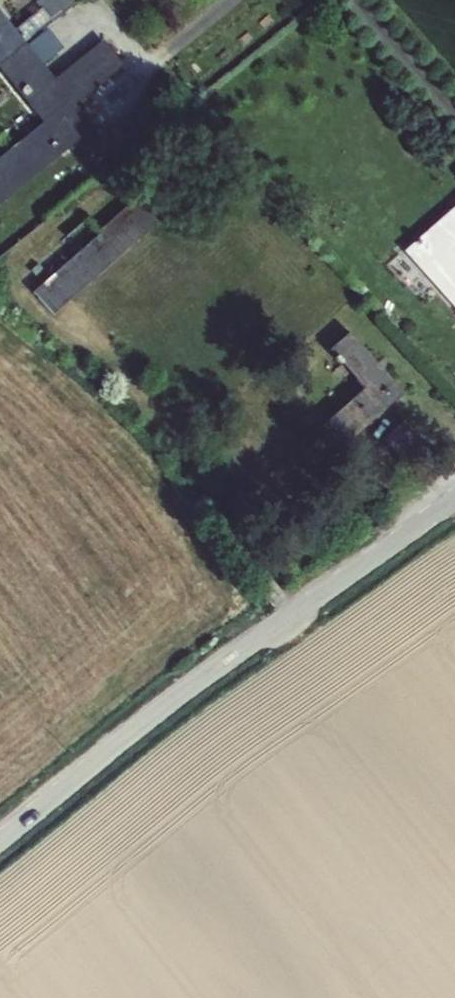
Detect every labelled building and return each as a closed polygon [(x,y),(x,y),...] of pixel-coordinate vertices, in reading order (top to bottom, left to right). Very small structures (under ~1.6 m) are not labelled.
[(41,12),(15,32),(27,46),(76,5),(71,0),(40,0),(35,4),(41,12)] [(6,64),(27,46),(15,32),(0,13),(0,69),(6,64)] [(27,89),(24,92),(23,94),(23,96),(24,98),(27,99),(29,99),(32,96),(34,98),(28,104),(31,108),(37,103),(49,117),(43,122),(0,157),(0,207),(95,131),(77,108),(97,90),(101,95),(103,93),(100,88),(125,68),(104,43),(56,82),(27,46),(6,64),(27,89)] [(28,104),(34,98),(32,96),(29,99),(27,99),(24,98),(23,96),(23,94),(24,92),(27,89),(6,64),(0,69),(0,71),(28,104)] [(31,108),(43,122),(49,117),(37,103),(31,108)] [(100,142),(119,165),(153,137),(134,115),(100,142)] [(98,235),(34,291),(53,312),(159,223),(136,196),(96,232),(98,235)] [(404,249),(454,306),(454,205),(404,249)] [(349,329),(329,348),(364,385),(322,424),(342,448),(404,393),(349,329)] [(405,419),(383,438),(406,465),(428,446),(405,419)]
